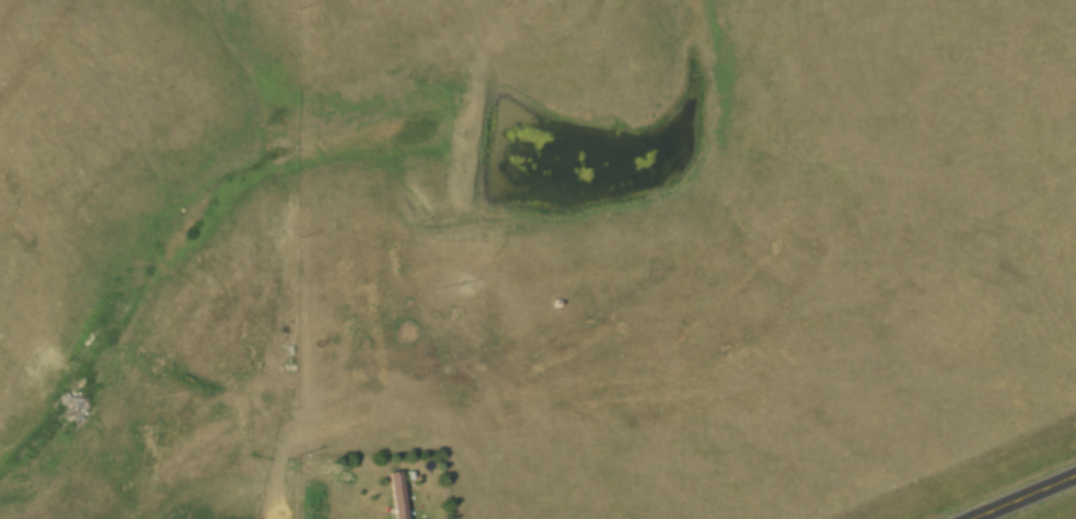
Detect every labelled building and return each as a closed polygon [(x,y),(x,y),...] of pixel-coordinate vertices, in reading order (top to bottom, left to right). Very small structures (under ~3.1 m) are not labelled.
[(401,471),(388,472),(393,518),(406,518),(401,471)]
